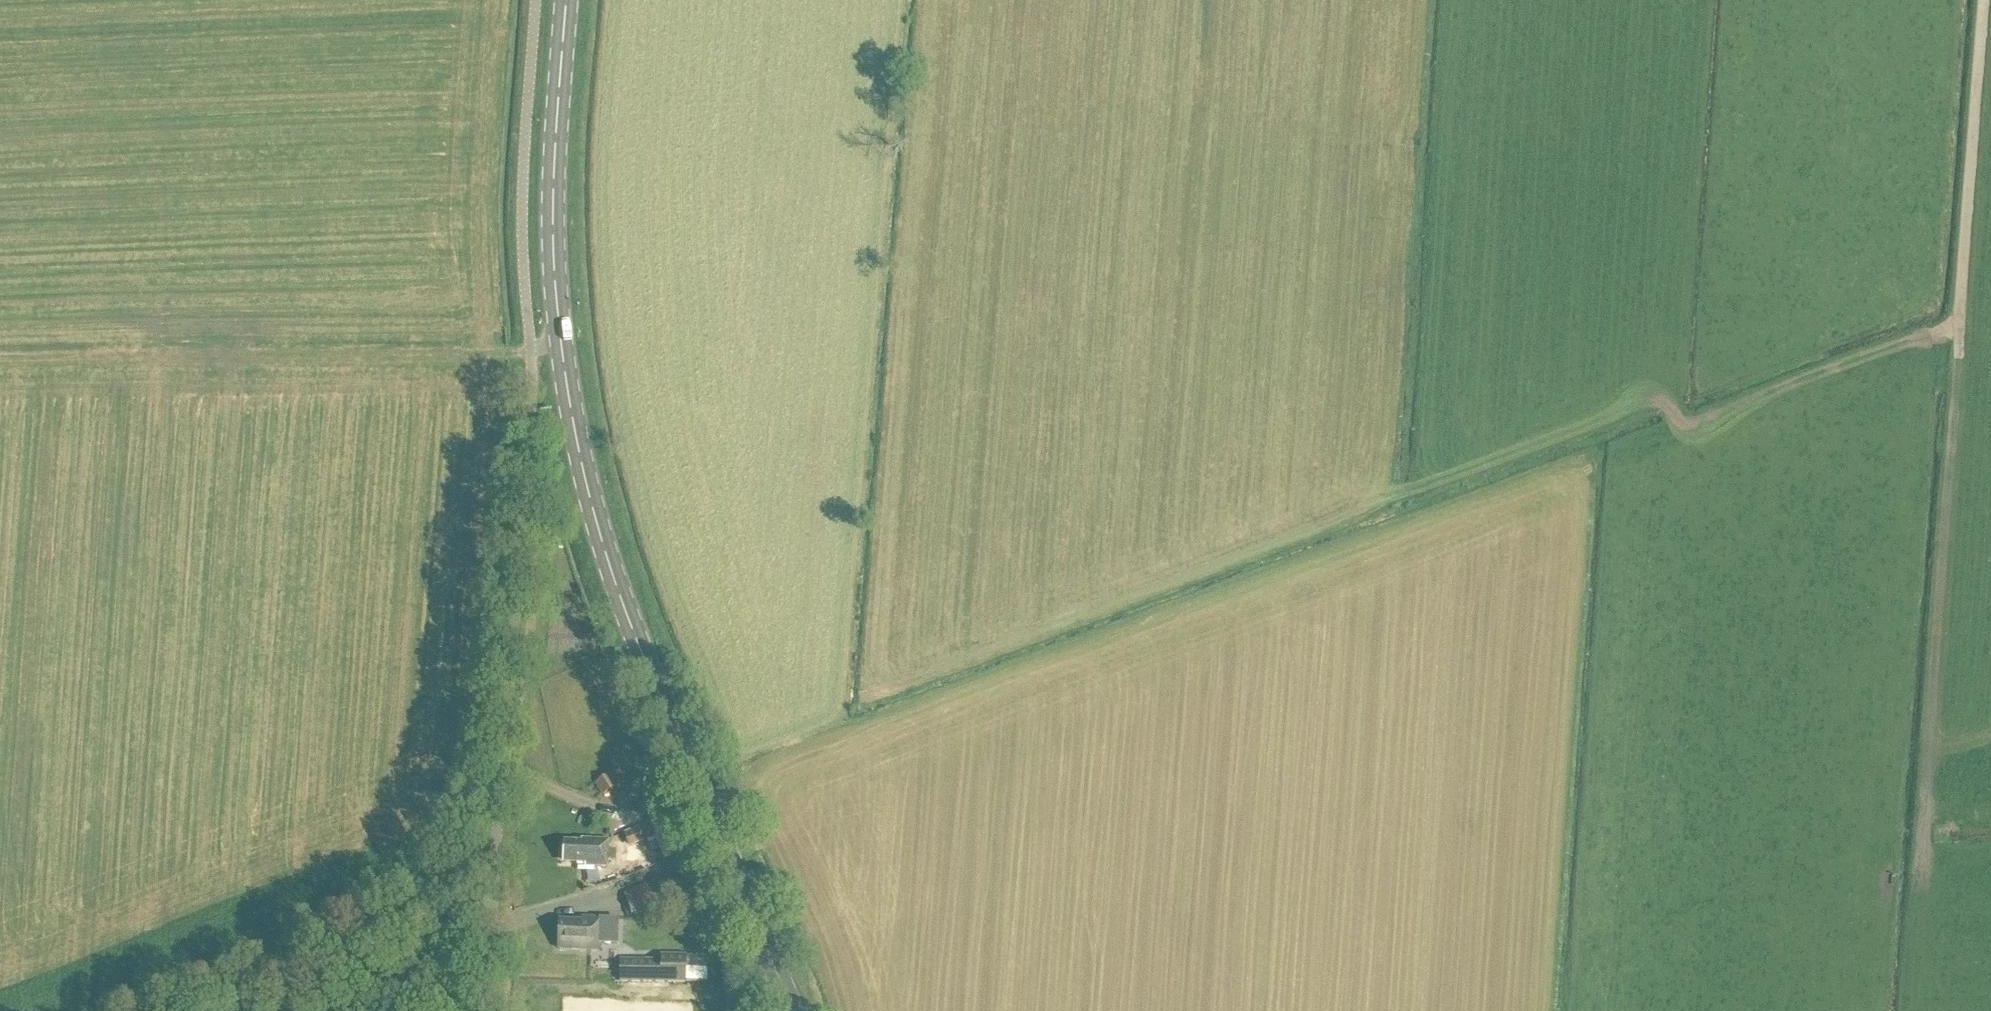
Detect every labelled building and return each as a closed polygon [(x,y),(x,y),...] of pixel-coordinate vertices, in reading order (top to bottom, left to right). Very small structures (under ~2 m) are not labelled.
[(611,772),(615,779),(636,765),(632,759),(611,772)] [(594,784),(602,797),(618,787),(610,774),(594,784)] [(668,818),(650,825),(624,836),(629,849),(655,838),(664,862),(683,855),(668,818)] [(609,842),(581,841),(581,845),(565,844),(563,862),(585,863),(585,867),(607,869),(609,842)] [(631,915),(655,906),(642,872),(613,883),(618,897),(623,895),(631,915)] [(675,877),(657,884),(663,901),(682,894),(675,877)] [(558,950),(600,952),(601,920),(582,919),(581,923),(559,922),(558,950)] [(660,969),(620,968),(620,983),(685,984),(685,957),(660,957),(660,969)]
